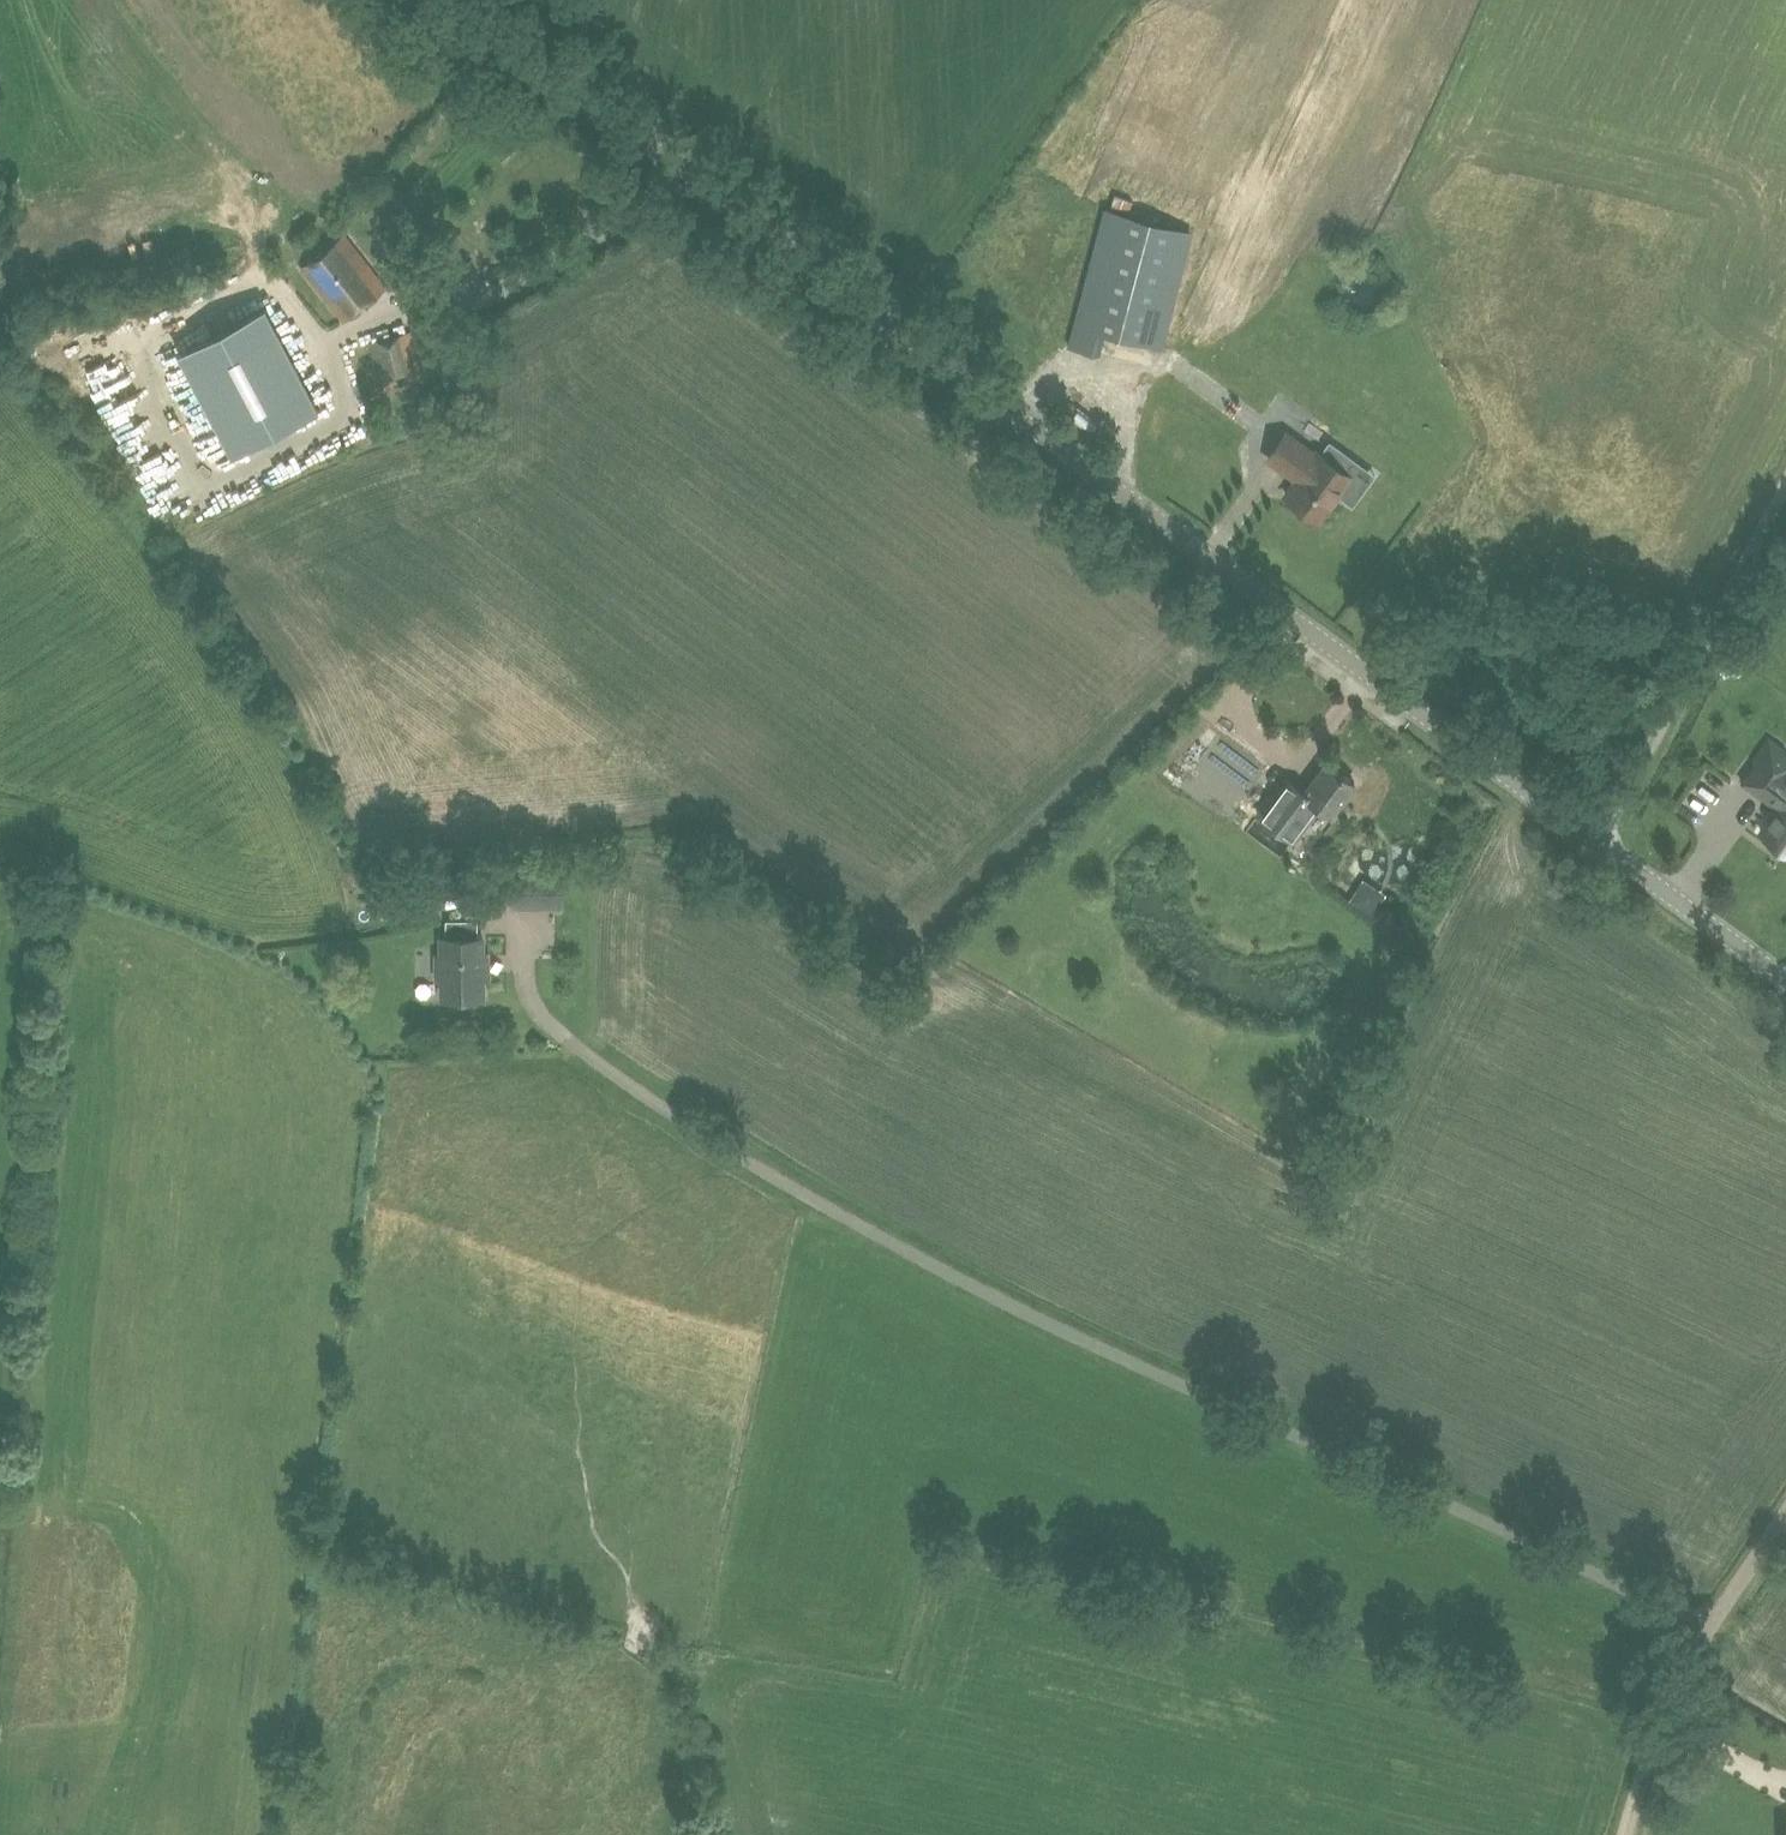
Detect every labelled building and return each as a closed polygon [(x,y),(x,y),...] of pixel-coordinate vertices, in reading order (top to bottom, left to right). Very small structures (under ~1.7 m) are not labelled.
[(1159,345),(1189,230),(1104,207),(1068,346),(1099,354),(1105,331),(1159,345)] [(343,321),(386,286),(343,233),(300,268),(343,321)] [(231,452),(316,407),(263,306),(178,350),(231,452)] [(380,389),(422,378),(410,330),(367,341),(380,389)] [(1337,466),(1347,453),(1329,440),(1319,453),(1317,452),(1315,454),(1286,433),(1268,457),(1286,470),(1291,463),(1303,472),(1286,494),(1319,519),(1350,476),(1337,466)] [(1658,632),(1668,614),(1654,607),(1645,624),(1658,632)] [(1767,741),(1752,761),(1755,763),(1742,782),(1767,800),(1771,795),(1782,803),(1778,808),(1761,831),(1785,849),(1785,755),(1767,741)] [(1332,813),(1355,782),(1327,761),(1304,791),(1286,777),(1259,813),(1294,839),(1320,804),(1332,813)] [(506,904),(563,904),(563,870),(505,871),(506,904)] [(461,900),(487,901),(487,891),(461,890),(461,900)] [(479,935),(479,919),(447,919),(448,936),(443,936),(443,953),(438,953),(438,979),(443,979),(443,996),(484,995),(484,935),(479,935)]
